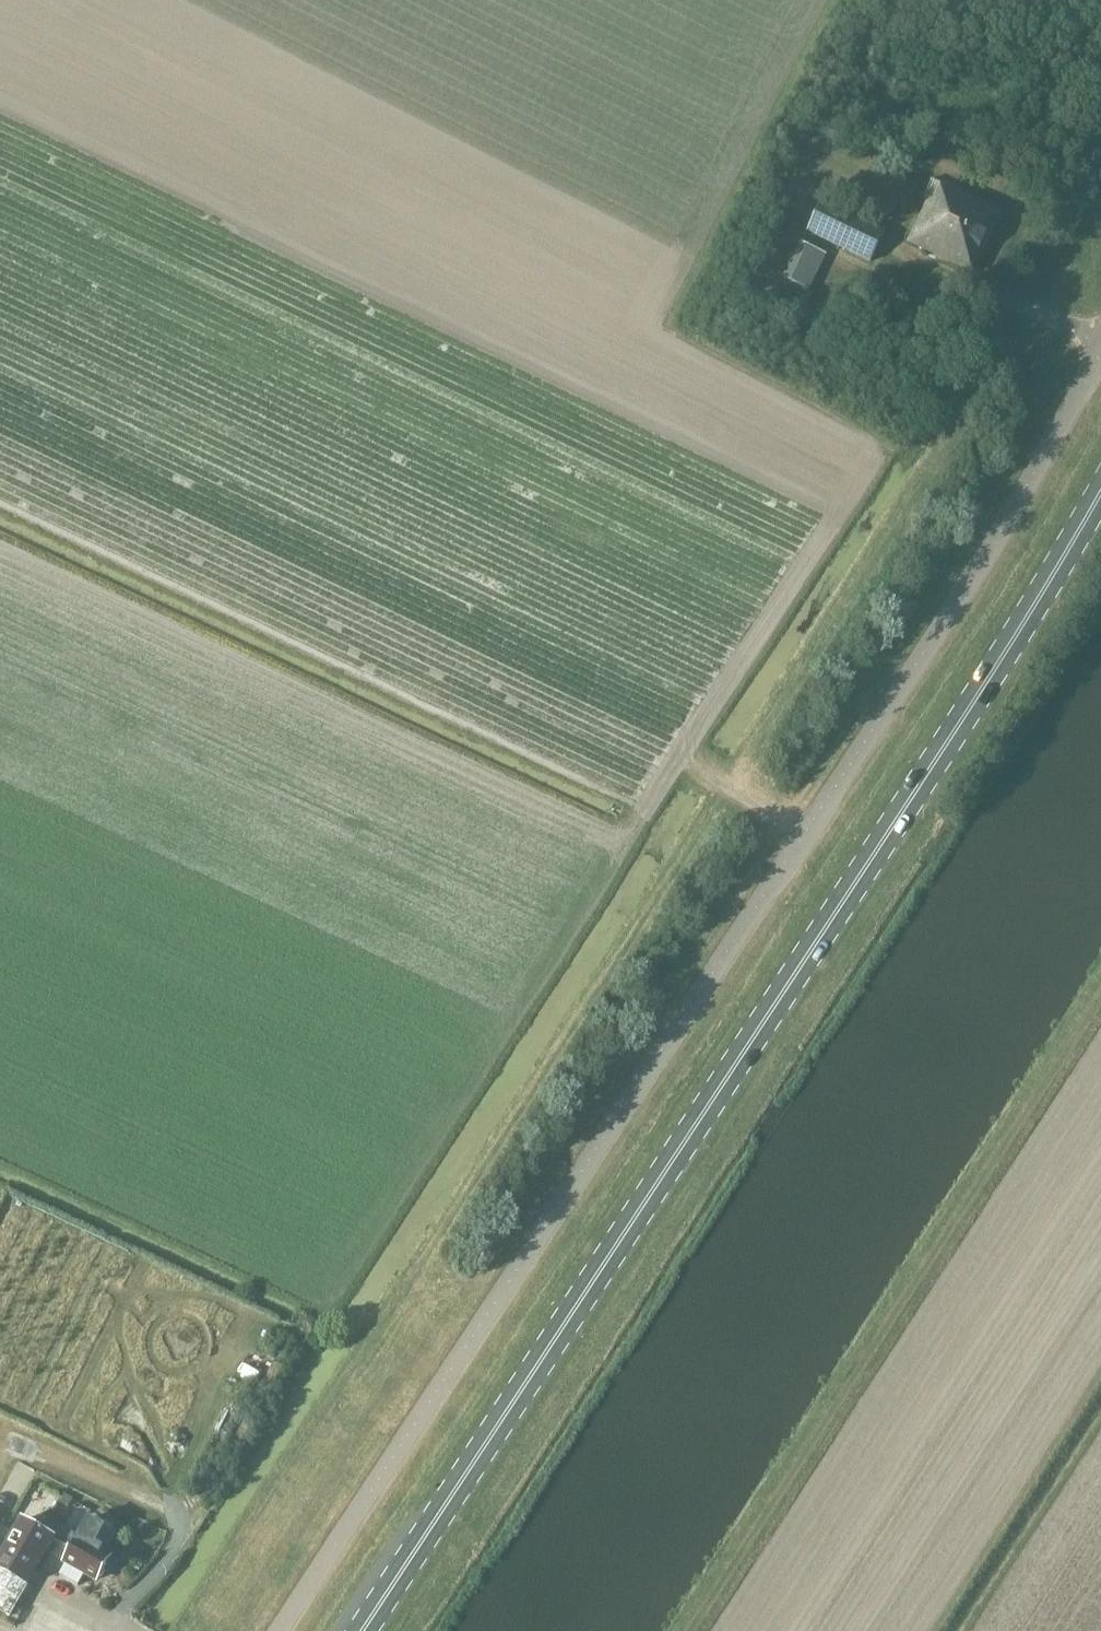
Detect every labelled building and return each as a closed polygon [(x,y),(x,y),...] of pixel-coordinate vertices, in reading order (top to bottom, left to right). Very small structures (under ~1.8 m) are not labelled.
[(926,198),(907,240),(971,271),(998,214),(940,185),(932,201),(926,198)] [(887,227),(823,199),(806,232),(869,262),(887,227)] [(826,255),(799,242),(782,277),(808,289),(826,255)] [(78,1535),(77,1536),(58,1525),(47,1519),(41,1530),(37,1527),(44,1514),(16,1498),(5,1517),(17,1524),(14,1529),(0,1521),(0,1612),(8,1616),(45,1551),(62,1562),(95,1580),(109,1556),(96,1550),(98,1544),(78,1535)]
